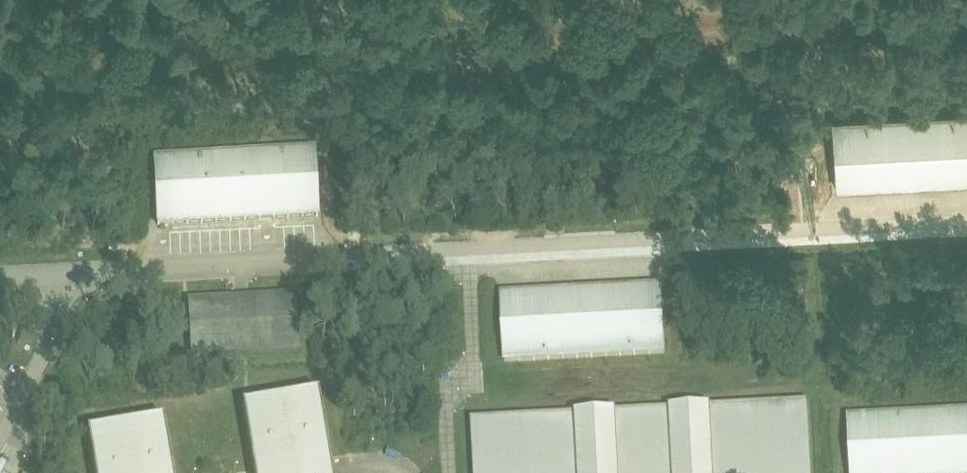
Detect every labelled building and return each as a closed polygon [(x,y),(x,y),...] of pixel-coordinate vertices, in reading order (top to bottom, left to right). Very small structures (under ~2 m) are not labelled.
[(966,184),(966,116),(832,122),(834,192),(966,184)] [(156,226),(319,218),(316,150),(152,159),(156,226)] [(503,364),(666,354),(662,286),(500,294),(503,364)] [(255,472),(332,472),(318,392),(243,405),(255,472)] [(809,402),(710,408),(710,405),(669,408),(669,410),(616,412),(616,410),(574,412),(575,414),(473,420),(475,472),(812,472),(809,402)] [(847,416),(849,472),(966,472),(966,410),(847,416)] [(95,472),(172,472),(163,418),(88,432),(95,472)]
